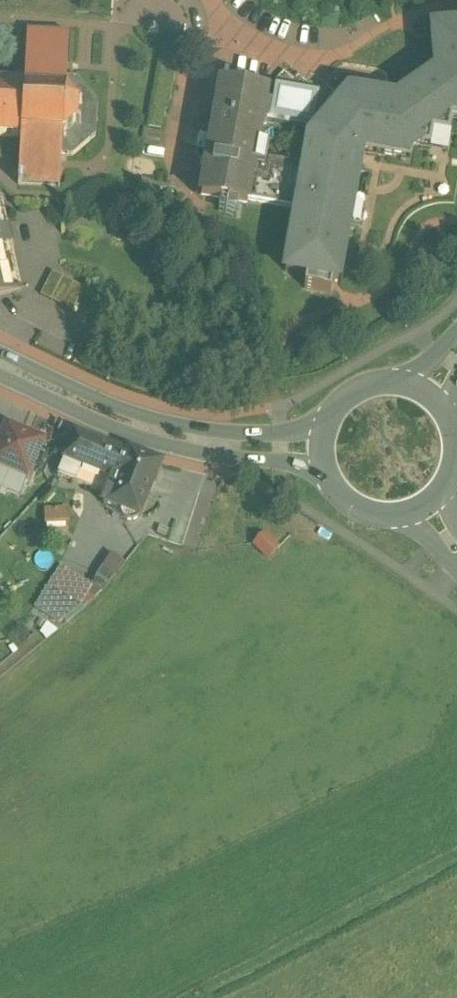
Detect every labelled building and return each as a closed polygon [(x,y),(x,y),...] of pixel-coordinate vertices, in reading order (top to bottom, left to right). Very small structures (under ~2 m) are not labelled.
[(306,144),(312,145),(312,149),(308,149),(308,150),(310,150),(307,168),(267,161),(269,149),(258,147),(262,127),(267,127),(267,125),(269,116),(270,111),(265,110),(267,96),(251,93),(252,91),(238,88),(238,90),(222,88),(215,124),(209,123),(206,140),(212,141),(201,201),(247,209),(249,202),(299,211),(288,272),(287,271),(286,273),(308,277),(305,289),(332,294),(334,281),(339,282),(339,281),(338,280),(360,159),(361,159),(362,154),(376,157),(376,160),(378,161),(378,157),(409,163),(409,166),(411,166),(414,147),(429,149),(428,153),(430,153),(434,133),(448,136),(448,139),(449,140),(453,120),(456,121),(456,34),(451,28),(430,30),(434,73),(395,100),(355,93),(334,118),(330,115),(321,125),(315,133),(306,144)] [(28,35),(25,92),(0,90),(0,141),(21,142),(19,189),(23,189),(23,186),(58,188),(58,190),(60,190),(62,158),(74,159),(96,139),(99,105),(79,81),(67,81),(69,38),(28,35)] [(315,99),(279,93),(277,105),(275,117),(269,116),(267,125),(315,133),(321,125),(311,123),(315,99)] [(160,187),(142,180),(136,194),(154,201),(160,187)] [(22,292),(0,188),(0,297),(22,292)] [(85,290),(53,273),(41,296),(73,313),(85,290)] [(9,423),(0,446),(0,465),(34,479),(50,440),(9,423)] [(129,455),(74,434),(63,462),(63,463),(58,476),(73,482),(79,469),(118,485),(114,494),(109,491),(103,505),(116,510),(113,518),(119,520),(119,519),(123,521),(123,520),(131,524),(140,520),(141,520),(155,483),(158,484),(163,471),(160,470),(161,467),(130,454),(129,455)] [(52,533),(78,526),(72,506),(47,513),(52,533)] [(274,534),(258,545),(270,563),(286,552),(274,534)] [(321,537),(315,545),(323,551),(328,546),(331,543),(328,541),(327,541),(321,537)] [(115,588),(132,565),(118,555),(101,578),(115,588)] [(60,566),(40,612),(76,628),(96,581),(60,566)]
